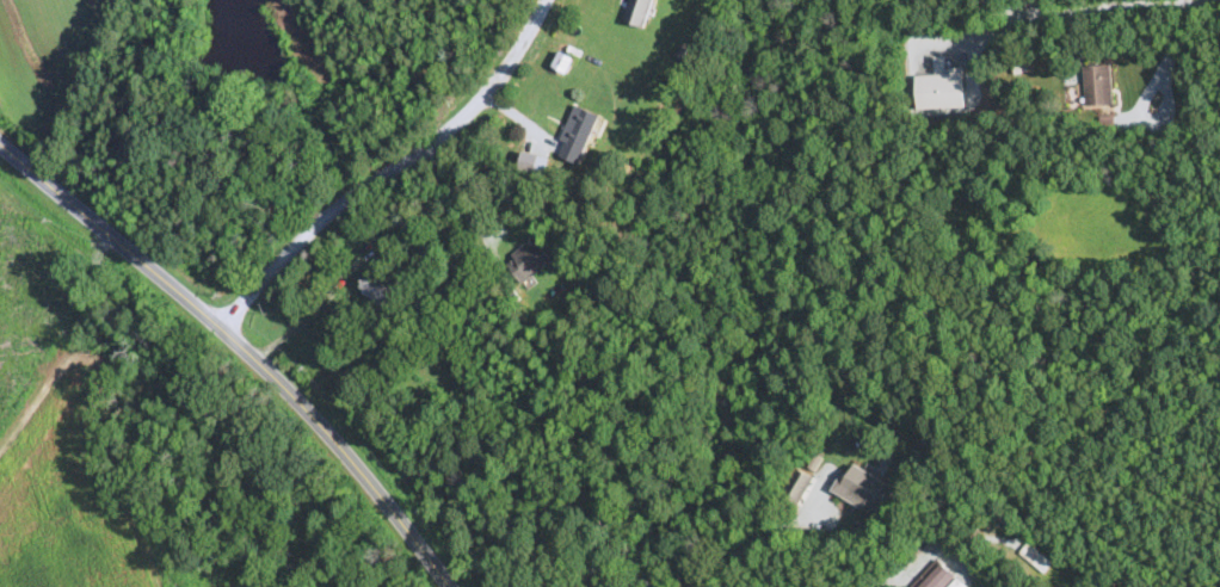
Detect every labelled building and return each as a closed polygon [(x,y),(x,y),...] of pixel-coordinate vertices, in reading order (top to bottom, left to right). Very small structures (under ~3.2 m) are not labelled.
[(623,21),(645,28),(654,0),(630,0),(623,21)] [(1068,88),(1085,87),(1086,108),(1115,107),(1113,66),(1067,68),(1068,88)] [(919,70),(961,67),(965,106),(923,111),(919,70)] [(556,155),(581,165),(602,116),(577,106),(556,155)] [(528,168),(545,171),(547,158),(530,156),(528,168)] [(522,285),(553,262),(536,239),(505,262),(522,285)] [(396,283),(366,273),(359,295),(390,305),(396,283)] [(834,491),(878,517),(895,487),(852,462),(834,491)] [(783,495),(800,505),(816,478),(799,468),(783,495)] [(940,560),(912,586),(964,586),(965,586),(940,560)]
